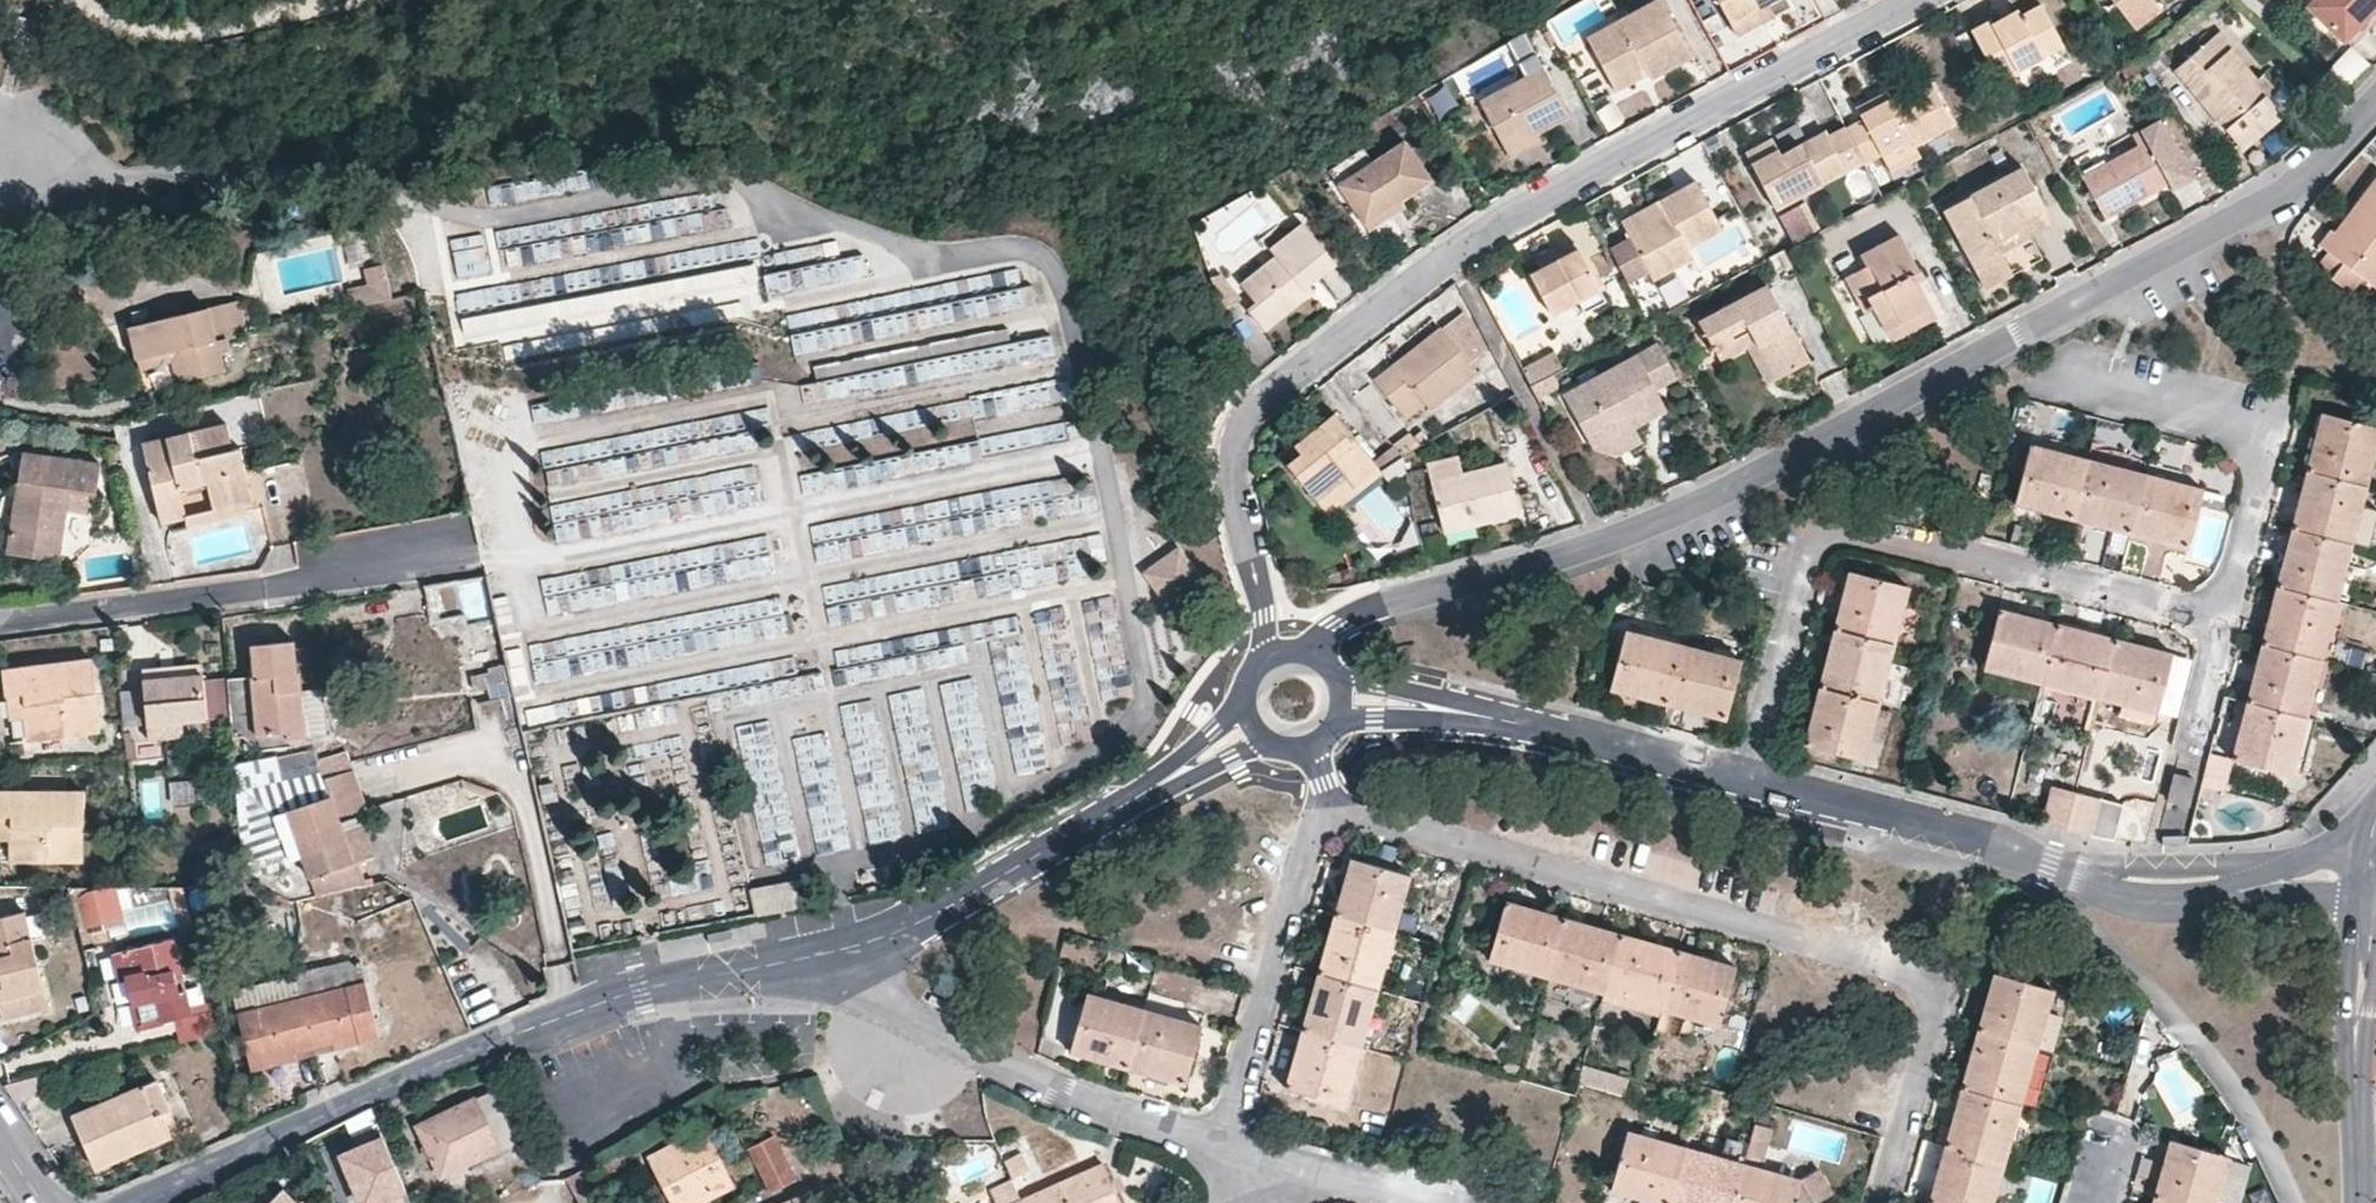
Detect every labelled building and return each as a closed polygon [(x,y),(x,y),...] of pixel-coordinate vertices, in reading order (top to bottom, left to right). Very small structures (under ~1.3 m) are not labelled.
[(1659,0),(1653,0),(1584,39),(1607,82),(1640,63),(1647,77),(1651,83),(1692,60),(1659,0)] [(1757,10),(1776,0),(1718,0),(1731,25),(1757,10)] [(2155,0),(2111,0),(2135,30),(2161,8),(2155,0)] [(2310,6),(2346,39),(2374,7),(2368,0),(2315,0),(2310,6)] [(2374,7),(2346,39),(2353,46),(2375,22),(2375,0),(2368,0),(2374,7)] [(2064,44),(2042,4),(2023,14),(2019,6),(1993,19),(1992,17),(1971,29),(2001,83),(2020,72),(2019,68),(2064,44)] [(1762,21),(1757,10),(1731,25),(1738,35),(1762,21)] [(2219,31),(2175,69),(2209,108),(2242,148),(2280,115),(2267,98),(2253,82),(2255,80),(2229,48),(2231,45),(2219,31)] [(1505,39),(1512,57),(1531,50),(1523,32),(1505,39)] [(1647,77),(1640,63),(1607,82),(1614,95),(1647,77)] [(1504,149),(1535,132),(1566,115),(1542,69),(1479,103),(1504,149)] [(2255,80),(2253,82),(2267,98),(2275,91),(2261,75),(2255,80)] [(1429,94),(1438,114),(1459,104),(1450,84),(1429,94)] [(1863,163),(1864,164),(1907,140),(1911,145),(1951,124),(1930,86),(1901,101),(1893,106),(1890,101),(1860,117),(1861,121),(1845,130),(1863,163)] [(1856,109),(1860,117),(1890,101),(1885,93),(1856,109)] [(1890,101),(1893,106),(1901,101),(1898,96),(1890,101)] [(1795,187),(1800,196),(1863,163),(1845,130),(1844,128),(1828,137),(1826,133),(1782,156),(1779,151),(1752,166),(1769,199),(1795,187)] [(1504,149),(1508,157),(1538,140),(1535,132),(1504,149)] [(1745,154),(1752,166),(1779,151),(1773,139),(1745,154)] [(1429,181),(1402,141),(1369,163),(1337,185),(1364,225),(1400,201),(1429,181)] [(2188,181),(2171,149),(2154,156),(2146,141),(2082,175),(2105,217),(2169,183),(2173,190),(2188,181)] [(1369,163),(1360,149),(1327,171),(1337,185),(1369,163)] [(2041,258),(2028,233),(2021,221),(2044,208),(2022,168),(1943,210),(1985,287),(2041,258)] [(491,197),(550,196),(550,179),(490,181),(491,197)] [(2334,233),(2332,232),(2321,246),(2374,287),(2375,284),(2375,180),(2334,233)] [(1692,258),(1687,247),(1721,229),(1695,183),(1661,202),(1665,211),(1627,233),(1648,271),(1653,279),(1692,258)] [(1402,206),(1400,201),(1364,225),(1366,230),(1402,206)] [(1622,223),(1627,233),(1665,211),(1661,202),(1622,223)] [(1776,215),(1790,243),(1815,230),(1801,203),(1776,215)] [(2051,221),(2044,208),(2021,221),(2028,233),(2051,221)] [(1272,252),(1277,257),(1241,286),(1256,308),(1248,314),(1262,333),(1309,297),(1303,289),(1317,278),(1334,266),(1303,226),(1272,252)] [(1648,271),(1627,233),(1606,244),(1627,282),(1648,271)] [(457,275),(488,271),(482,234),(452,239),(457,275)] [(1899,236),(1861,256),(1866,266),(1846,277),(1866,312),(1873,308),(1885,329),(1930,306),(1918,283),(1912,274),(1919,270),(1899,236)] [(1554,265),(1530,278),(1561,334),(1588,319),(1585,312),(1604,302),(1589,274),(1573,245),(1550,257),(1554,265)] [(769,300),(867,280),(862,253),(764,274),(769,300)] [(1919,270),(1912,274),(1918,283),(1924,280),(1919,270)] [(1658,285),(1666,304),(1687,295),(1678,277),(1658,285)] [(1303,289),(1309,297),(1323,286),(1317,278),(1303,289)] [(501,309),(519,304),(514,283),(496,288),(501,309)] [(1032,286),(871,317),(875,339),(1036,308),(1032,286)] [(1700,322),(1715,351),(1750,333),(1776,378),(1807,362),(1768,286),(1700,322)] [(460,314),(489,312),(488,291),(458,294),(460,314)] [(244,337),(248,337),(240,303),(237,304),(244,337)] [(226,342),(244,337),(237,304),(210,310),(217,344),(226,342)] [(1936,318),(1930,306),(1885,329),(1892,341),(1936,318)] [(131,327),(139,359),(182,351),(189,382),(224,374),(220,355),(229,353),(226,342),(217,344),(210,310),(131,327)] [(861,345),(855,322),(792,336),(797,359),(861,345)] [(1416,397),(1429,413),(1475,376),(1469,367),(1483,357),(1474,341),(1469,328),(1468,327),(1466,327),(1447,342),(1439,331),(1412,352),(1417,359),(1399,373),(1393,367),(1373,383),(1396,412),(1416,397)] [(1721,360),(1747,348),(1767,384),(1776,378),(1750,333),(1715,351),(1721,360)] [(808,404),(1056,359),(1052,335),(804,381),(808,404)] [(1635,426),(1664,409),(1655,389),(1676,379),(1658,346),(1565,397),(1589,439),(1619,424),(1615,418),(1624,414),(1630,428),(1635,426)] [(139,359),(141,369),(174,363),(178,384),(189,382),(182,351),(139,359)] [(1393,367),(1399,373),(1417,359),(1412,352),(1393,367)] [(1562,370),(1552,354),(1523,369),(1533,387),(1562,370)] [(1565,369),(1562,370),(1533,387),(1538,398),(1571,382),(1565,369)] [(999,424),(1064,403),(1057,381),(992,402),(999,424)] [(532,404),(535,421),(568,417),(566,399),(532,404)] [(917,407),(889,416),(895,432),(922,424),(917,407)] [(541,449),(557,541),(766,506),(758,459),(757,460),(748,411),(691,420),(694,439),(653,446),(650,431),(541,449)] [(2322,413),(2307,471),(2365,486),(2375,442),(2375,427),(2322,413)] [(1291,446),(1298,454),(1284,464),(1314,502),(1343,479),(1349,486),(1374,467),(1362,451),(1333,414),(1291,446)] [(1615,418),(1619,424),(1589,439),(1594,448),(1630,428),(1624,414),(1615,418)] [(223,453),(231,452),(225,426),(216,428),(223,453)] [(1594,448),(1616,455),(1643,441),(1635,426),(1630,428),(1594,448)] [(223,453),(216,428),(142,445),(154,496),(180,489),(207,483),(214,511),(244,505),(251,503),(238,450),(231,452),(223,453)] [(1374,467),(1379,471),(1400,456),(1399,454),(1382,437),(1362,451),(1374,467)] [(1278,456),(1284,464),(1298,454),(1291,446),(1278,456)] [(2088,460),(2030,446),(2016,503),(2073,519),(2088,460)] [(99,464),(22,453),(9,540),(7,554),(57,561),(60,540),(67,492),(94,496),(99,464)] [(1422,467),(1437,521),(1470,514),(1472,518),(1514,507),(1504,464),(1459,476),(1453,459),(1422,467)] [(2073,519),(2131,533),(2147,475),(2088,460),(2073,519)] [(109,464),(110,476),(124,473),(121,461),(109,464)] [(1314,502),(1324,515),(1379,471),(1374,467),(1349,486),(1343,479),(1314,502)] [(2307,471),(2292,529),(2350,544),(2365,486),(2307,471)] [(2204,489),(2147,475),(2131,533),(2188,548),(2204,489)] [(816,558),(1064,518),(1061,498),(1089,493),(1086,476),(903,506),(906,526),(889,528),(887,514),(811,526),(816,558)] [(154,496),(162,533),(246,514),(244,505),(214,511),(186,518),(180,489),(154,496)] [(87,512),(65,509),(60,540),(82,544),(87,512)] [(2350,544),(2292,529),(2277,586),(2335,600),(2345,563),(2350,544)] [(769,542),(541,572),(546,610),(774,579),(769,542)] [(1166,610),(1202,587),(1177,549),(1142,572),(1166,610)] [(1197,585),(1177,554),(1151,571),(1171,601),(1197,585)] [(1903,605),(1907,587),(1849,572),(1834,629),(1893,644),(1903,605)] [(62,583),(63,596),(74,595),(73,583),(62,583)] [(2335,600),(2277,586),(2263,644),(2320,658),(2335,600)] [(1088,630),(1114,630),(1115,600),(1089,600),(1088,630)] [(1984,667),(2042,682),(2057,625),(1999,610),(1984,667)] [(2042,682),(2099,697),(2114,639),(2057,625),(2042,682)] [(1893,644),(1834,629),(1820,686),(1878,701),(1889,662),(1893,644)] [(1630,632),(1625,631),(1610,689),(1667,704),(1683,646),(1630,632)] [(571,680),(572,652),(585,652),(585,641),(535,639),(534,679),(571,680)] [(2180,713),(2193,664),(2194,659),(2171,653),(2114,639),(2099,697),(2156,712),(2179,718),(2180,713)] [(254,645),(256,675),(228,678),(233,737),(246,737),(286,733),(287,740),(307,738),(302,670),(297,671),(295,642),(254,645)] [(2263,644),(2248,702),(2306,717),(2320,658),(2263,644)] [(1741,660),(1683,646),(1667,704),(1725,718),(1741,660)] [(97,691),(92,661),(3,671),(6,694),(10,694),(15,741),(98,732),(93,691),(97,691)] [(203,675),(201,666),(163,669),(164,679),(203,675)] [(163,669),(142,671),(147,733),(167,732),(166,724),(205,720),(203,675),(164,679),(163,669)] [(498,687),(501,699),(515,696),(512,684),(498,687)] [(1804,745),(1863,760),(1877,709),(1878,701),(1820,686),(1804,745)] [(509,733),(523,730),(515,696),(501,699),(509,733)] [(2248,702),(2233,759),(2290,775),(2306,717),(2248,702)] [(1007,705),(1015,769),(1041,766),(1036,724),(1021,726),(1018,703),(1007,705)] [(744,726),(752,770),(780,765),(772,721),(744,726)] [(824,732),(794,739),(805,788),(804,788),(819,855),(850,848),(824,732)] [(2208,752),(2203,786),(2227,789),(2231,755),(2208,752)] [(360,861),(354,863),(337,816),(363,806),(349,767),(319,773),(281,781),(271,783),(281,830),(288,859),(303,855),(317,896),(368,885),(360,861)] [(2194,780),(2175,775),(2169,799),(2188,804),(2194,780)] [(195,799),(193,779),(169,781),(171,801),(195,799)] [(271,783),(246,788),(252,866),(290,869),(288,859),(281,830),(271,783)] [(2075,792),(2051,786),(2042,822),(2066,828),(2075,792)] [(79,861),(80,823),(84,823),(84,792),(0,791),(0,861),(79,861)] [(2079,831),(2090,833),(2098,798),(2075,792),(2066,828),(2071,830),(2079,831)] [(1335,918),(1392,934),(1408,875),(1352,860),(1335,918)] [(412,896),(418,886),(392,872),(387,881),(412,896)] [(784,884),(788,908),(814,903),(809,879),(784,884)] [(374,884),(392,910),(403,903),(412,896),(387,881),(374,884)] [(788,908),(784,884),(753,890),(758,914),(788,908)] [(78,898),(86,930),(126,920),(118,888),(78,898)] [(1538,912),(1506,903),(1488,960),(1546,976),(1564,920),(1538,912)] [(42,980),(30,931),(27,918),(25,912),(0,918),(0,1012),(2,1020),(49,1009),(42,980)] [(27,918),(30,931),(45,928),(43,915),(27,918)] [(1376,989),(1392,934),(1335,918),(1319,973),(1376,989)] [(1620,935),(1564,920),(1546,976),(1552,978),(1603,993),(1620,935)] [(79,936),(82,949),(110,942),(108,930),(87,935),(79,936)] [(1620,935),(1603,993),(1662,1010),(1678,952),(1620,935)] [(184,989),(178,990),(173,969),(178,968),(171,940),(122,952),(114,953),(120,979),(127,977),(139,1028),(177,1019),(182,1041),(219,1032),(214,1009),(191,1014),(184,989)] [(1735,968),(1678,952),(1662,1010),(1719,1025),(1734,972),(1735,968)] [(348,963),(297,975),(314,1044),(357,1034),(358,1043),(379,1038),(371,1006),(367,989),(360,961),(351,963),(348,963)] [(1376,989),(1319,973),(1303,1032),(1360,1048),(1376,989)] [(2051,988),(1994,973),(1978,1029),(2035,1045),(2051,988)] [(233,989),(234,997),(252,1069),(273,1065),(271,1055),(314,1044),(297,975),(233,989)] [(1552,978),(1546,976),(1543,992),(1548,993),(1552,978)] [(1603,993),(1601,1000),(1645,1012),(1660,1018),(1662,1010),(1603,993)] [(1071,1052),(1128,1068),(1145,1011),(1087,995),(1071,1052)] [(1201,1027),(1145,1011),(1128,1068),(1184,1084),(1201,1027)] [(2019,1103),(2035,1045),(1978,1029),(1962,1088),(2019,1103)] [(1360,1048),(1303,1032),(1287,1088),(1343,1104),(1360,1048)] [(314,1044),(316,1053),(358,1043),(357,1034),(314,1044)] [(271,1055),(273,1065),(316,1053),(314,1044),(271,1055)] [(1651,1047),(1643,1044),(1639,1063),(1646,1065),(1651,1047)] [(1585,1065),(1581,1083),(1624,1093),(1628,1075),(1585,1065)] [(45,1093),(41,1075),(3,1084),(15,1100),(45,1093)] [(72,1115),(95,1168),(171,1135),(163,1113),(171,1109),(158,1080),(72,1115)] [(417,1125),(441,1177),(501,1148),(503,1151),(523,1140),(498,1088),(417,1125)] [(1962,1088),(1945,1144),(2003,1159),(2019,1103),(1962,1088)] [(1726,1151),(1766,1158),(1772,1126),(1755,1123),(1752,1141),(1729,1137),(1726,1151)] [(735,1186),(704,1128),(647,1157),(670,1202),(679,1202),(689,1198),(692,1202),(701,1202),(735,1186)] [(796,1174),(774,1131),(746,1145),(768,1188),(796,1174)] [(1627,1133),(1611,1189),(1661,1202),(1669,1202),(1685,1149),(1627,1133)] [(386,1138),(347,1155),(367,1202),(369,1202),(381,1198),(383,1202),(413,1202),(386,1138)] [(2155,1195),(2183,1202),(2215,1202),(2228,1155),(2171,1139),(2155,1195)] [(1929,1201),(1938,1202),(1990,1202),(2003,1159),(1945,1144),(1929,1201)] [(1685,1149),(1669,1202),(1731,1202),(1742,1164),(1685,1149)] [(1102,1165),(1095,1150),(1061,1166),(1067,1180),(1102,1165)] [(1001,1157),(1011,1180),(1028,1172),(1021,1153),(1010,1157),(1008,1153),(1001,1157)] [(593,1164),(567,1177),(581,1202),(585,1202),(608,1191),(593,1164)] [(1835,1202),(1824,1171),(1800,1181),(1742,1164),(1731,1202),(1832,1202),(1835,1202)] [(1067,1180),(1021,1201),(1022,1202),(1119,1202),(1102,1165),(1067,1180)] [(1021,1201),(1011,1180),(989,1190),(994,1202),(1022,1202),(1021,1201)] [(281,1190),(268,1202),(294,1202),(281,1190)] [(812,1191),(786,1202),(818,1202),(812,1191)]
